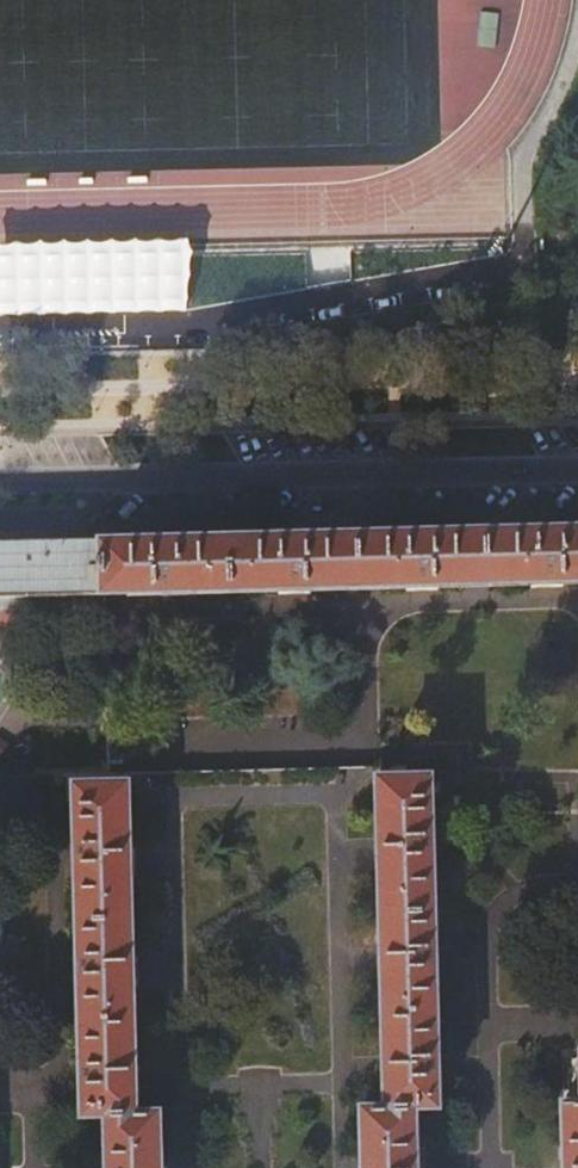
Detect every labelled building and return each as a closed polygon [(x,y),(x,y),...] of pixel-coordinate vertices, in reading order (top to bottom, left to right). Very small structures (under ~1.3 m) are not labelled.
[(102,539),(103,595),(577,582),(577,527),(102,539)] [(102,539),(0,542),(0,600),(103,598),(103,595),(102,539)] [(414,1127),(424,1126),(424,1104),(438,1105),(430,794),(440,794),(439,767),(376,769),(386,1106),(362,1106),(363,1167),(416,1167),(414,1127)] [(160,1111),(136,1112),(128,775),(108,775),(66,776),(67,802),(76,801),(83,1114),(99,1114),(99,1135),(108,1135),(108,1167),(162,1167),(160,1111)] [(572,1057),(573,1099),(563,1099),(565,1167),(577,1167),(577,1057),(572,1057)]
